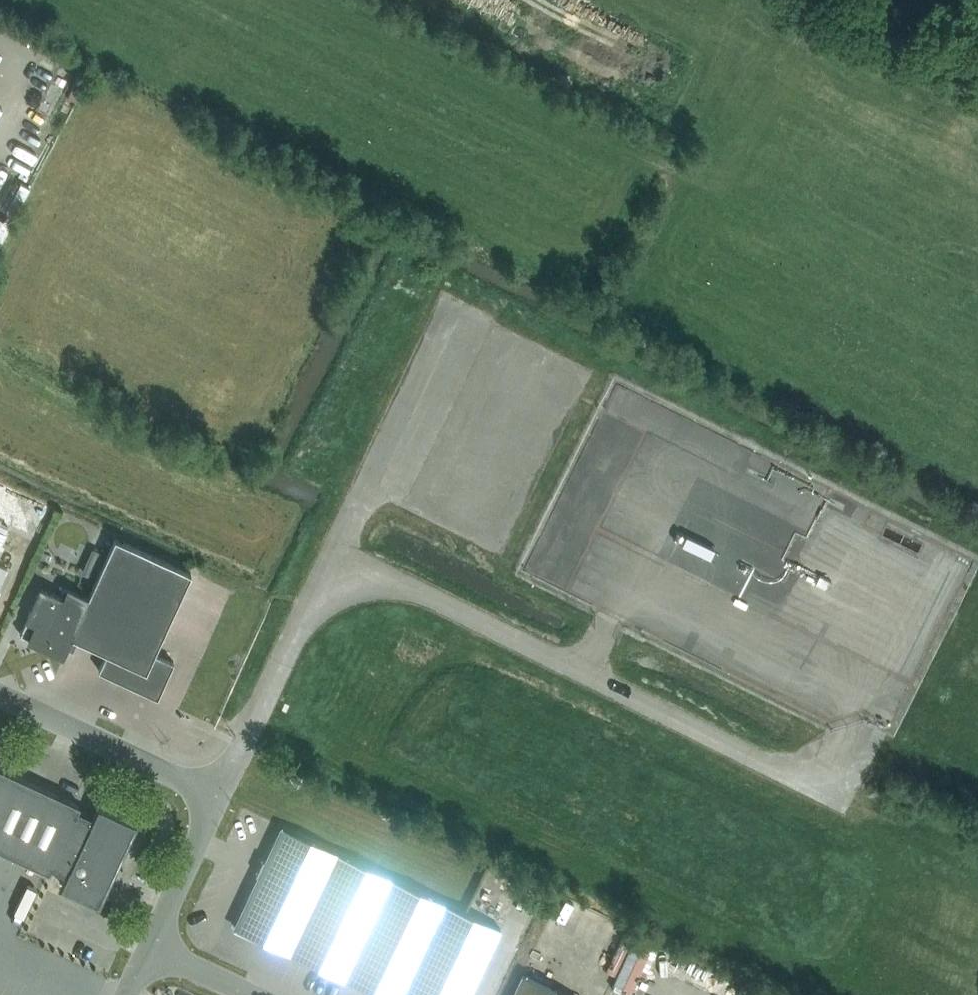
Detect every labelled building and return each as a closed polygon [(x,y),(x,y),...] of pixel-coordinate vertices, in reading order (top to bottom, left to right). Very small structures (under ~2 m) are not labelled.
[(15,214),(0,207),(0,244),(1,244),(15,214)] [(9,527),(0,523),(0,545),(9,527)] [(86,599),(70,636),(106,653),(99,670),(158,697),(174,662),(155,653),(192,573),(115,538),(108,554),(96,579),(88,598),(87,599),(86,599)] [(92,546),(80,572),(96,579),(108,554),(92,546)] [(70,636),(86,599),(87,599),(88,598),(65,587),(60,597),(41,588),(20,634),(48,646),(45,652),(60,659),(70,636)] [(48,870),(50,866),(66,874),(61,885),(98,902),(135,822),(98,804),(93,816),(77,808),(79,804),(0,767),(0,848),(48,870)] [(234,926),(290,952),(345,978),(382,994),(468,994),(499,928),(446,903),(391,878),(337,852),(283,827),(279,825),(278,828),(280,828),(266,859),(262,857),(255,872),(259,874),(234,926)] [(624,982),(640,988),(655,946),(638,940),(624,982)] [(513,994),(568,994),(523,974),(513,994)]
